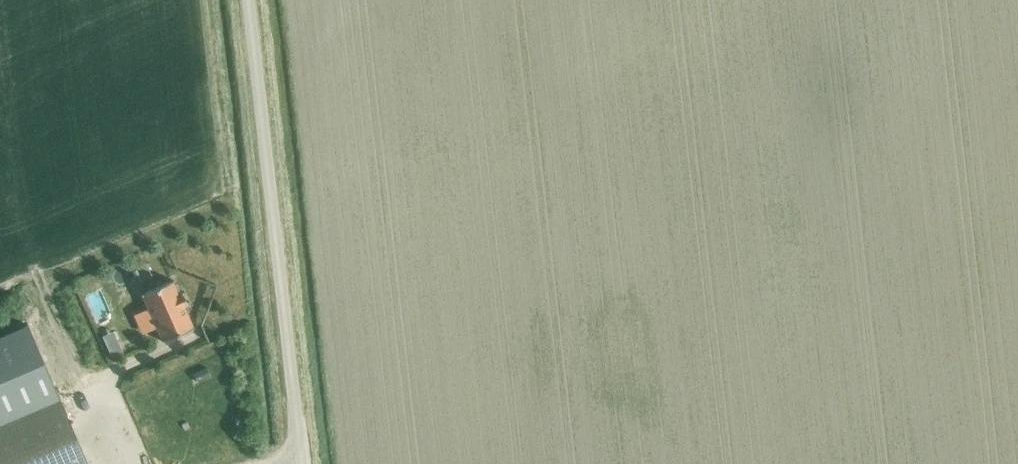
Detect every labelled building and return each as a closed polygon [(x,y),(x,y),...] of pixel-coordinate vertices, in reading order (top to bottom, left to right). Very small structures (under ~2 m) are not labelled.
[(172,280),(141,293),(162,341),(193,327),(183,306),(186,304),(181,292),(178,294),(172,280)] [(59,398),(0,424),(0,463),(88,463),(59,398)]
